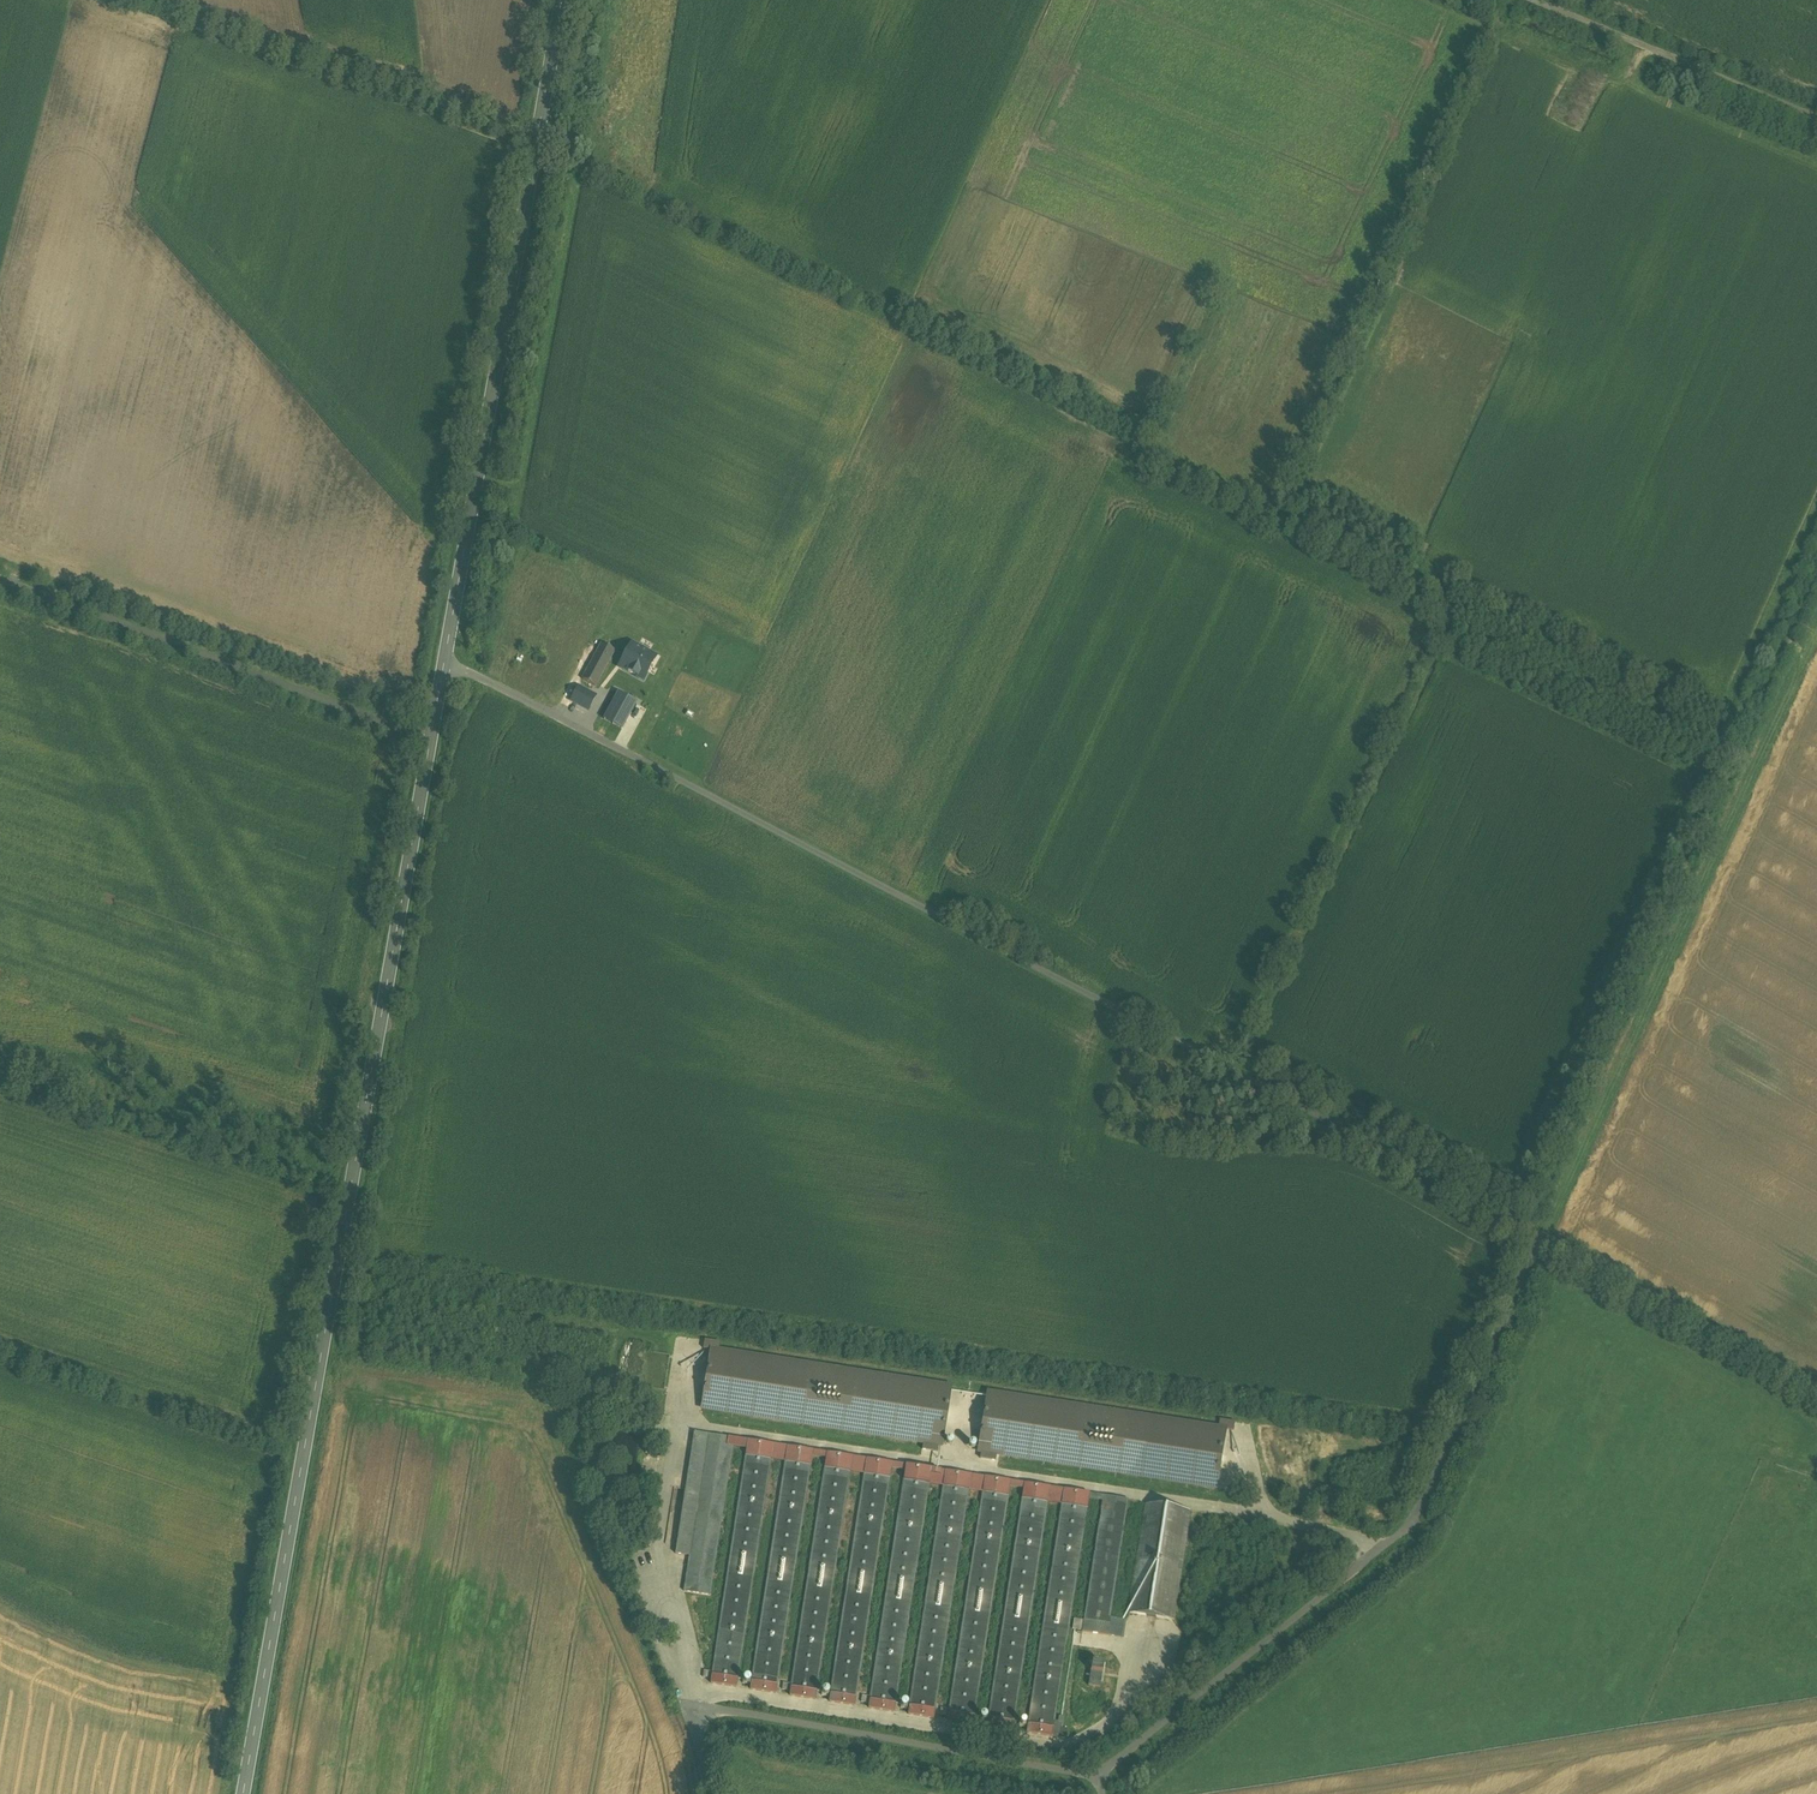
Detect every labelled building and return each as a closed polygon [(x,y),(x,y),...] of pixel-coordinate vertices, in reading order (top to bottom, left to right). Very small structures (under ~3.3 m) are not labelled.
[(596,624),(587,619),(581,629),(590,635),(596,624)] [(627,660),(628,660),(623,668),(652,685),(667,659),(637,642),(627,660)] [(614,651),(602,644),(582,680),(595,687),(614,651)] [(596,697),(578,687),(571,701),(589,711),(596,697)] [(636,704),(618,694),(604,720),(622,729),(636,704)] [(952,1384),(712,1349),(703,1411),(943,1446),(952,1384)] [(1226,1426),(985,1389),(975,1452),(1216,1490),(1226,1426)] [(669,1420),(657,1418),(653,1440),(666,1442),(669,1420)] [(984,1483),(948,1721),(973,1725),(1010,1487),(1023,1489),(987,1727),(1013,1731),(1049,1493),(1063,1495),(1026,1734),(1066,1740),(1067,1730),(1062,1729),(1063,1723),(1054,1722),(1088,1499),(1102,1501),(1084,1621),(1074,1620),(1072,1630),(1082,1631),(1082,1632),(1108,1636),(1124,1638),(1126,1621),(1110,1618),(1129,1500),(694,1433),(675,1555),(689,1557),(684,1592),(710,1596),(713,1575),(733,1445),(747,1447),(710,1684),(736,1688),(772,1450),(786,1452),(750,1691),(775,1694),(812,1456),(826,1459),(789,1697),(815,1701),(851,1462),(865,1465),(829,1703),(854,1707),(891,1469),(905,1471),(868,1709),(894,1713),(930,1475),(944,1477),(908,1715),(933,1719),(970,1481),(984,1483)] [(1147,1505),(1130,1614),(1173,1621),(1190,1512),(1147,1505)] [(1103,1665),(1092,1663),(1088,1686),(1100,1688),(1103,1665)]
